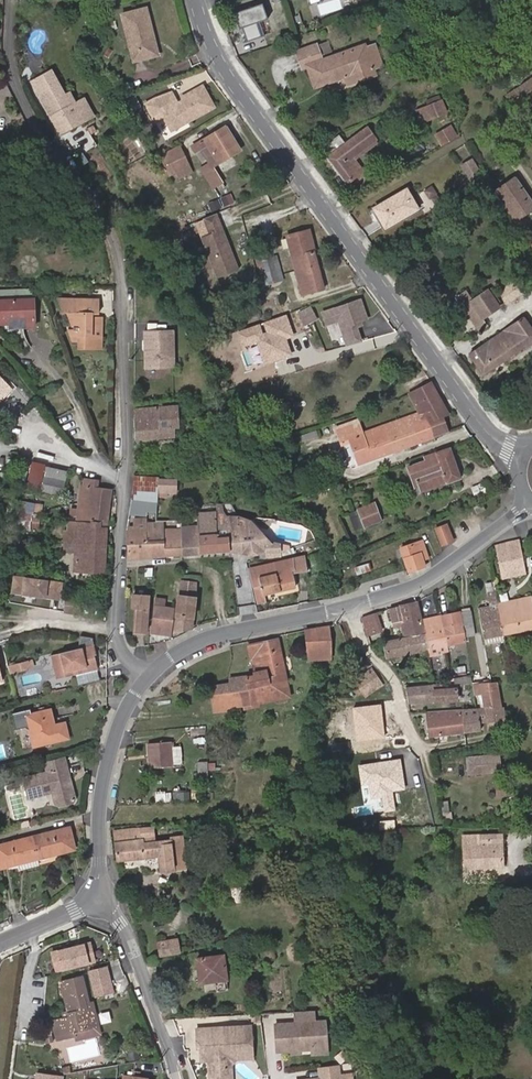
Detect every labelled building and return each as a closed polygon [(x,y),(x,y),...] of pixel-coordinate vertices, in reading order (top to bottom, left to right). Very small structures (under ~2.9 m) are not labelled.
[(239,25),(244,41),(265,34),(260,18),(267,16),(262,1),(229,12),(234,27),(239,25)] [(136,60),(154,55),(149,34),(154,33),(148,7),(123,13),(136,60)] [(149,34),(154,55),(159,54),(154,33),(149,34)] [(377,72),(367,43),(325,59),(319,43),(298,51),(304,68),(310,65),(318,86),(345,75),(353,72),(356,80),(377,72)] [(28,78),(33,88),(53,78),(49,68),(28,78)] [(353,72),(345,75),(348,83),(356,80),(353,72)] [(53,78),(33,88),(54,133),(88,117),(79,98),(66,104),(53,78)] [(172,129),(214,106),(203,85),(183,96),(184,99),(175,103),(174,100),(176,99),(172,91),(155,97),(146,102),(156,120),(165,115),(172,129)] [(498,116),(511,134),(531,119),(531,92),(498,116)] [(135,95),(126,100),(131,109),(140,104),(135,95)] [(441,101),(417,111),(421,122),(445,112),(441,101)] [(103,113),(109,109),(103,102),(98,106),(103,113)] [(213,167),(242,149),(227,124),(198,143),(213,167)] [(452,125),(438,133),(443,143),(458,134),(452,125)] [(81,128),(84,134),(90,131),(87,126),(81,128)] [(364,169),(357,158),(354,154),(377,137),(369,126),(346,142),(340,133),(324,144),(330,153),(328,155),(347,181),(357,174),(359,177),(364,173),(362,170),(364,169)] [(354,154),(357,158),(379,142),(377,137),(354,154)] [(180,145),(161,154),(170,174),(178,171),(189,165),(180,145)] [(473,175),(482,170),(475,158),(466,163),(473,175)] [(189,165),(178,171),(181,177),(192,172),(189,165)] [(516,220),(531,208),(531,200),(515,176),(496,190),(516,220)] [(434,184),(426,189),(430,196),(439,191),(434,184)] [(409,189),(376,207),(387,226),(419,207),(409,189)] [(433,197),(438,204),(442,201),(437,194),(433,197)] [(238,269),(216,213),(203,218),(209,233),(201,236),(202,237),(218,277),(238,269)] [(292,252),(314,244),(310,229),(288,234),(292,252)] [(172,244),(176,253),(184,250),(180,241),(172,244)] [(319,264),(314,244),(292,252),(297,270),(319,264)] [(269,277),(278,275),(274,263),(260,267),(261,273),(268,272),(269,277)] [(325,287),(319,264),(297,270),(302,293),(325,287)] [(446,282),(439,272),(426,282),(432,291),(446,282)] [(511,280),(499,288),(506,300),(519,292),(511,280)] [(488,289),(499,305),(504,300),(494,285),(488,289)] [(471,287),(466,291),(473,300),(478,296),(471,287)] [(473,300),(466,291),(457,296),(481,330),(504,313),(499,305),(488,289),(478,296),(473,300)] [(0,299),(0,320),(22,318),(23,324),(34,323),(32,296),(0,299)] [(69,297),(56,297),(57,298),(62,312),(73,312),(73,325),(77,325),(77,328),(73,328),(69,328),(73,340),(81,340),(81,346),(103,345),(102,313),(94,313),(90,313),(90,310),(94,310),(98,310),(97,296),(79,296),(80,300),(69,301),(69,297)] [(361,298),(320,311),(325,326),(339,321),(348,347),(363,342),(357,324),(369,320),(361,298)] [(221,303),(207,307),(211,321),(225,318),(221,303)] [(311,304),(297,310),(303,324),(317,318),(311,304)] [(287,314),(234,332),(241,350),(257,345),(264,366),(293,356),(287,338),(294,336),(287,314)] [(524,316),(470,353),(484,375),(531,342),(531,328),(524,316)] [(144,330),(144,366),(172,365),(171,329),(144,330)] [(1,392),(3,394),(5,396),(12,388),(0,377),(0,393),(1,392)] [(450,413),(431,381),(409,392),(421,410),(422,410),(426,420),(428,419),(434,436),(449,430),(445,417),(450,413)] [(172,417),(171,405),(163,405),(163,409),(156,409),(156,405),(135,408),(137,439),(174,436),(173,423),(172,417)] [(422,410),(421,410),(419,411),(365,432),(352,437),(358,452),(362,462),(373,458),(434,436),(428,419),(426,420),(422,410)] [(352,437),(365,432),(359,419),(339,427),(343,440),(344,440),(352,437)] [(427,460),(408,466),(413,479),(417,478),(421,489),(446,480),(447,482),(461,477),(450,446),(425,455),(427,460)] [(42,488),(50,489),(54,466),(43,464),(44,462),(32,461),(28,485),(39,487),(39,485),(42,486),(42,488)] [(54,466),(50,489),(64,491),(67,468),(54,466)] [(160,476),(135,475),(132,497),(157,501),(158,498),(159,480),(159,479),(160,476)] [(83,483),(82,500),(94,502),(94,498),(98,498),(97,502),(110,505),(112,487),(99,485),(99,479),(85,477),(85,483),(83,483)] [(179,480),(159,479),(159,480),(158,498),(168,499),(168,494),(178,495),(179,480)] [(338,490),(325,495),(329,505),(343,500),(338,490)] [(157,501),(132,497),(130,512),(147,514),(147,509),(158,511),(157,501)] [(94,502),(82,500),(81,507),(73,506),(73,513),(81,514),(80,520),(92,521),(107,523),(110,505),(97,502),(98,498),(94,498),(94,502)] [(374,500),(356,507),(363,527),(382,519),(374,500)] [(485,510),(481,501),(472,505),(476,514),(485,510)] [(282,544),(268,540),(251,519),(246,518),(243,517),(239,515),(237,513),(234,509),(232,506),(232,504),(218,504),(218,512),(218,524),(230,523),(231,549),(243,550),(265,548),(265,547),(268,547),(268,555),(283,554),(282,544)] [(218,524),(218,512),(205,512),(205,509),(201,509),(201,512),(198,512),(199,524),(183,525),(183,527),(183,553),(231,549),(230,523),(218,524)] [(136,519),(137,528),(148,527),(164,526),(163,518),(146,520),(146,518),(136,519)] [(107,528),(107,523),(92,521),(80,520),(76,569),(106,570),(107,528)] [(448,524),(436,529),(443,545),(454,539),(448,524)] [(164,526),(148,527),(148,542),(165,541),(164,529),(164,525),(164,526)] [(137,528),(128,529),(130,558),(148,556),(148,542),(148,527),(137,528)] [(165,541),(166,554),(183,553),(183,527),(164,529),(165,541)] [(422,539),(417,541),(423,557),(429,555),(422,539)] [(496,544),(496,545),(501,569),(511,567),(513,575),(526,573),(520,539),(496,544)] [(148,542),(148,556),(166,554),(165,541),(148,542)] [(423,557),(417,541),(402,548),(410,569),(426,563),(423,557)] [(346,547),(334,552),(339,563),(351,557),(346,547)] [(295,569),(307,566),(306,555),(293,558),(295,569)] [(291,570),(295,569),(293,558),(251,568),(257,595),(295,586),(291,570)] [(352,578),(356,593),(370,588),(366,574),(352,578)] [(16,579),(24,595),(32,592),(25,579),(16,579)] [(198,582),(182,580),(179,596),(175,630),(194,626),(198,582)] [(44,592),(62,594),(63,583),(35,581),(34,592),(44,592)] [(499,603),(495,582),(487,583),(491,605),(479,607),(484,636),(505,633),(499,603)] [(177,585),(168,583),(166,595),(176,596),(177,585)] [(65,607),(67,594),(62,594),(44,592),(43,605),(65,607)] [(149,594),(134,593),(133,605),(139,606),(137,630),(147,630),(148,607),(149,594)] [(65,607),(65,610),(81,613),(83,596),(67,594),(65,607)] [(505,633),(531,628),(531,595),(499,603),(505,633)] [(407,636),(424,632),(417,600),(400,604),(401,606),(391,608),(393,620),(403,618),(407,636)] [(175,607),(157,605),(154,631),(171,633),(175,607)] [(471,609),(461,611),(464,627),(474,625),(471,609)] [(375,611),(362,616),(366,627),(368,634),(373,633),(371,626),(379,623),(375,611)] [(461,611),(442,615),(448,644),(466,641),(464,627),(461,611)] [(426,632),(425,632),(424,632),(427,649),(448,644),(442,615),(424,619),(426,632)] [(381,630),(379,623),(371,626),(373,633),(381,630)] [(306,630),(309,661),(332,660),(330,626),(306,630)] [(389,656),(427,649),(424,632),(407,636),(385,640),(389,656)] [(279,639),(249,645),(256,675),(248,677),(248,675),(233,678),(234,683),(212,686),(215,702),(224,701),(225,701),(251,696),(252,703),(290,696),(287,678),(279,639)] [(76,668),(100,663),(98,653),(99,653),(97,643),(54,653),(60,677),(70,675),(69,673),(77,671),(76,668)] [(30,659),(13,663),(15,670),(32,666),(30,659)] [(101,667),(100,663),(76,668),(77,671),(69,673),(70,675),(101,667)] [(374,669),(349,686),(360,702),(385,684),(374,669)] [(472,671),(454,674),(456,681),(473,678),(472,671)] [(474,685),(478,707),(479,707),(485,706),(486,706),(500,705),(497,680),(492,681),(482,681),(483,683),(474,685)] [(441,682),(408,686),(410,703),(458,696),(457,685),(442,687),(441,682)] [(225,707),(252,703),(251,696),(225,701),(224,701),(225,707)] [(487,722),(505,719),(503,705),(500,705),(486,706),(485,706),(487,722)] [(479,707),(481,723),(487,722),(485,706),(479,707)] [(54,707),(29,713),(37,746),(73,737),(69,722),(58,725),(54,707)] [(462,708),(465,731),(482,729),(481,723),(479,707),(478,707),(462,708)] [(462,708),(427,710),(431,736),(465,731),(462,708)] [(148,742),(149,749),(171,746),(171,740),(148,742)] [(171,746),(149,749),(149,753),(154,753),(155,765),(173,763),(171,746)] [(500,754),(466,757),(468,774),(495,771),(498,793),(514,791),(512,777),(507,777),(506,764),(501,765),(500,754)] [(221,772),(220,756),(208,757),(208,772),(210,772),(219,772),(221,772)] [(400,756),(358,762),(364,804),(376,803),(377,811),(395,809),(392,789),(405,787),(400,756)] [(75,797),(71,781),(68,782),(66,775),(69,774),(67,766),(65,757),(47,761),(50,770),(23,777),(28,798),(52,792),(55,802),(59,805),(73,801),(75,797)] [(208,757),(198,757),(198,772),(199,772),(207,772),(208,772),(208,757)] [(35,835),(40,855),(56,851),(57,853),(83,846),(77,824),(35,835)] [(154,826),(115,830),(118,860),(159,855),(161,872),(174,870),(186,868),(183,836),(170,837),(171,839),(155,840),(154,826)] [(32,858),(40,855),(35,835),(2,844),(7,866),(33,859),(32,858)] [(466,868),(503,867),(502,837),(464,838),(466,868)] [(245,886),(237,887),(238,900),(246,900),(245,886)] [(159,940),(161,954),(180,951),(178,938),(159,940)] [(93,939),(52,948),(57,969),(97,960),(93,939)] [(224,953),(198,957),(202,981),(228,978),(224,953)] [(108,967),(90,972),(95,991),(113,987),(108,967)] [(69,1018),(63,1020),(52,1022),(57,1042),(75,1038),(74,1032),(93,1028),(89,1010),(85,1011),(83,1005),(90,1004),(83,975),(61,981),(68,1012),(69,1018)] [(115,993),(113,987),(95,991),(97,998),(115,993)] [(89,1010),(93,1028),(100,1026),(94,1003),(90,1004),(83,1005),(85,1011),(89,1010)] [(315,1010),(296,1011),(297,1022),(277,1023),(279,1050),(293,1049),(295,1049),(294,1046),(300,1046),(300,1049),(302,1049),(314,1048),(314,1045),(328,1044),(327,1028),(324,1028),(324,1020),(316,1021),(315,1010)] [(252,1025),(198,1028),(199,1048),(202,1048),(202,1049),(207,1049),(207,1060),(210,1060),(211,1078),(233,1078),(233,1067),(223,1068),(223,1060),(231,1051),(253,1050),(252,1025)] [(328,1044),(314,1045),(314,1048),(314,1053),(329,1052),(328,1044)] [(223,1068),(233,1067),(232,1064),(237,1059),(254,1058),(253,1050),(231,1051),(223,1060),(223,1068)] [(353,1073),(342,1074),(340,1064),(322,1066),(323,1077),(301,1078),(354,1078),(353,1073)]
